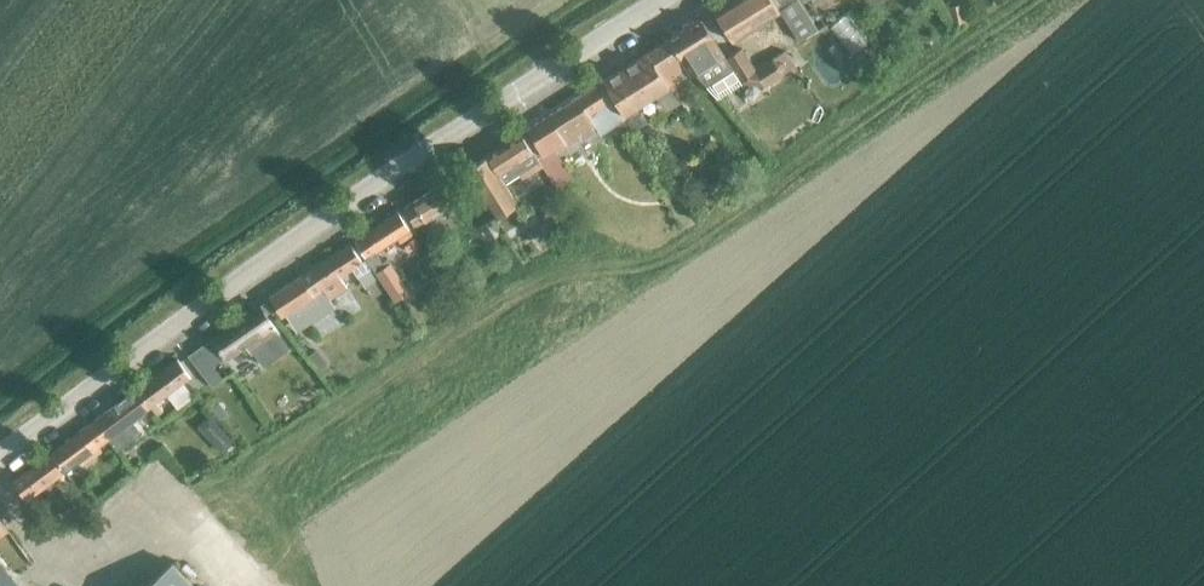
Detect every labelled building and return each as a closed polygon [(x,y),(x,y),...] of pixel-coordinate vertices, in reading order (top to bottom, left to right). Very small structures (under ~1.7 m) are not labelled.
[(772,0),(725,0),(713,8),(732,39),(778,10),(773,3),(772,0)] [(961,2),(946,5),(950,23),(965,20),(961,2)] [(701,16),(668,37),(685,64),(686,64),(690,71),(693,69),(705,84),(716,96),(742,80),(741,79),(733,66),(725,55),(713,36),(714,35),(701,16)] [(685,64),(668,37),(647,51),(667,84),(669,86),(674,91),(679,98),(689,91),(679,76),(676,78),(674,74),(671,76),(670,74),(685,64)] [(742,44),(725,55),(733,66),(741,79),(764,83),(781,72),(770,54),(755,64),(742,44)] [(878,45),(866,48),(870,66),(883,62),(878,45)] [(602,80),(625,116),(633,128),(634,127),(646,120),(636,105),(667,84),(647,51),(602,80)] [(841,51),(834,56),(838,61),(845,57),(841,51)] [(625,116),(602,80),(526,128),(537,145),(531,149),(537,159),(555,187),(572,176),(552,146),(560,141),(562,146),(577,136),(579,139),(596,128),(599,133),(625,116)] [(646,120),(634,127),(642,140),(654,132),(646,120)] [(520,132),(465,167),(496,215),(516,202),(503,181),(537,159),(531,149),(520,132)] [(415,226),(462,196),(449,177),(403,207),(415,226)] [(710,190),(697,193),(700,205),(713,202),(710,190)] [(397,211),(354,239),(371,264),(373,268),(379,277),(387,288),(402,279),(389,258),(383,262),(375,250),(403,232),(406,237),(412,233),(397,211)] [(415,236),(409,240),(414,248),(420,244),(415,236)] [(310,270),(328,296),(329,298),(346,287),(339,277),(361,261),(348,242),(309,269),(310,270)] [(379,277),(373,268),(371,264),(355,274),(364,287),(379,277)] [(310,270),(270,298),(282,315),(284,314),(298,305),(310,324),(336,309),(329,298),(328,296),(310,270)] [(259,305),(211,338),(224,357),(243,344),(249,353),(252,351),(261,364),(271,358),(287,346),(278,333),(266,315),(271,312),(265,304),(260,307),(259,305)] [(315,350),(308,355),(323,375),(330,370),(315,350)] [(176,359),(136,389),(150,406),(156,415),(162,411),(156,402),(190,376),(176,359)] [(141,433),(131,420),(150,406),(136,389),(94,421),(109,439),(118,450),(141,433)] [(228,412),(218,400),(209,408),(219,419),(228,412)] [(94,421),(51,453),(64,471),(78,460),(82,465),(101,451),(98,446),(109,439),(94,421)] [(221,428),(210,439),(222,452),(234,441),(221,428)] [(64,471),(51,453),(12,482),(26,499),(64,471)] [(7,529),(9,528),(0,517),(0,534),(7,529)] [(0,559),(0,585),(20,585),(0,559)] [(172,562),(145,585),(193,585),(172,562)]
